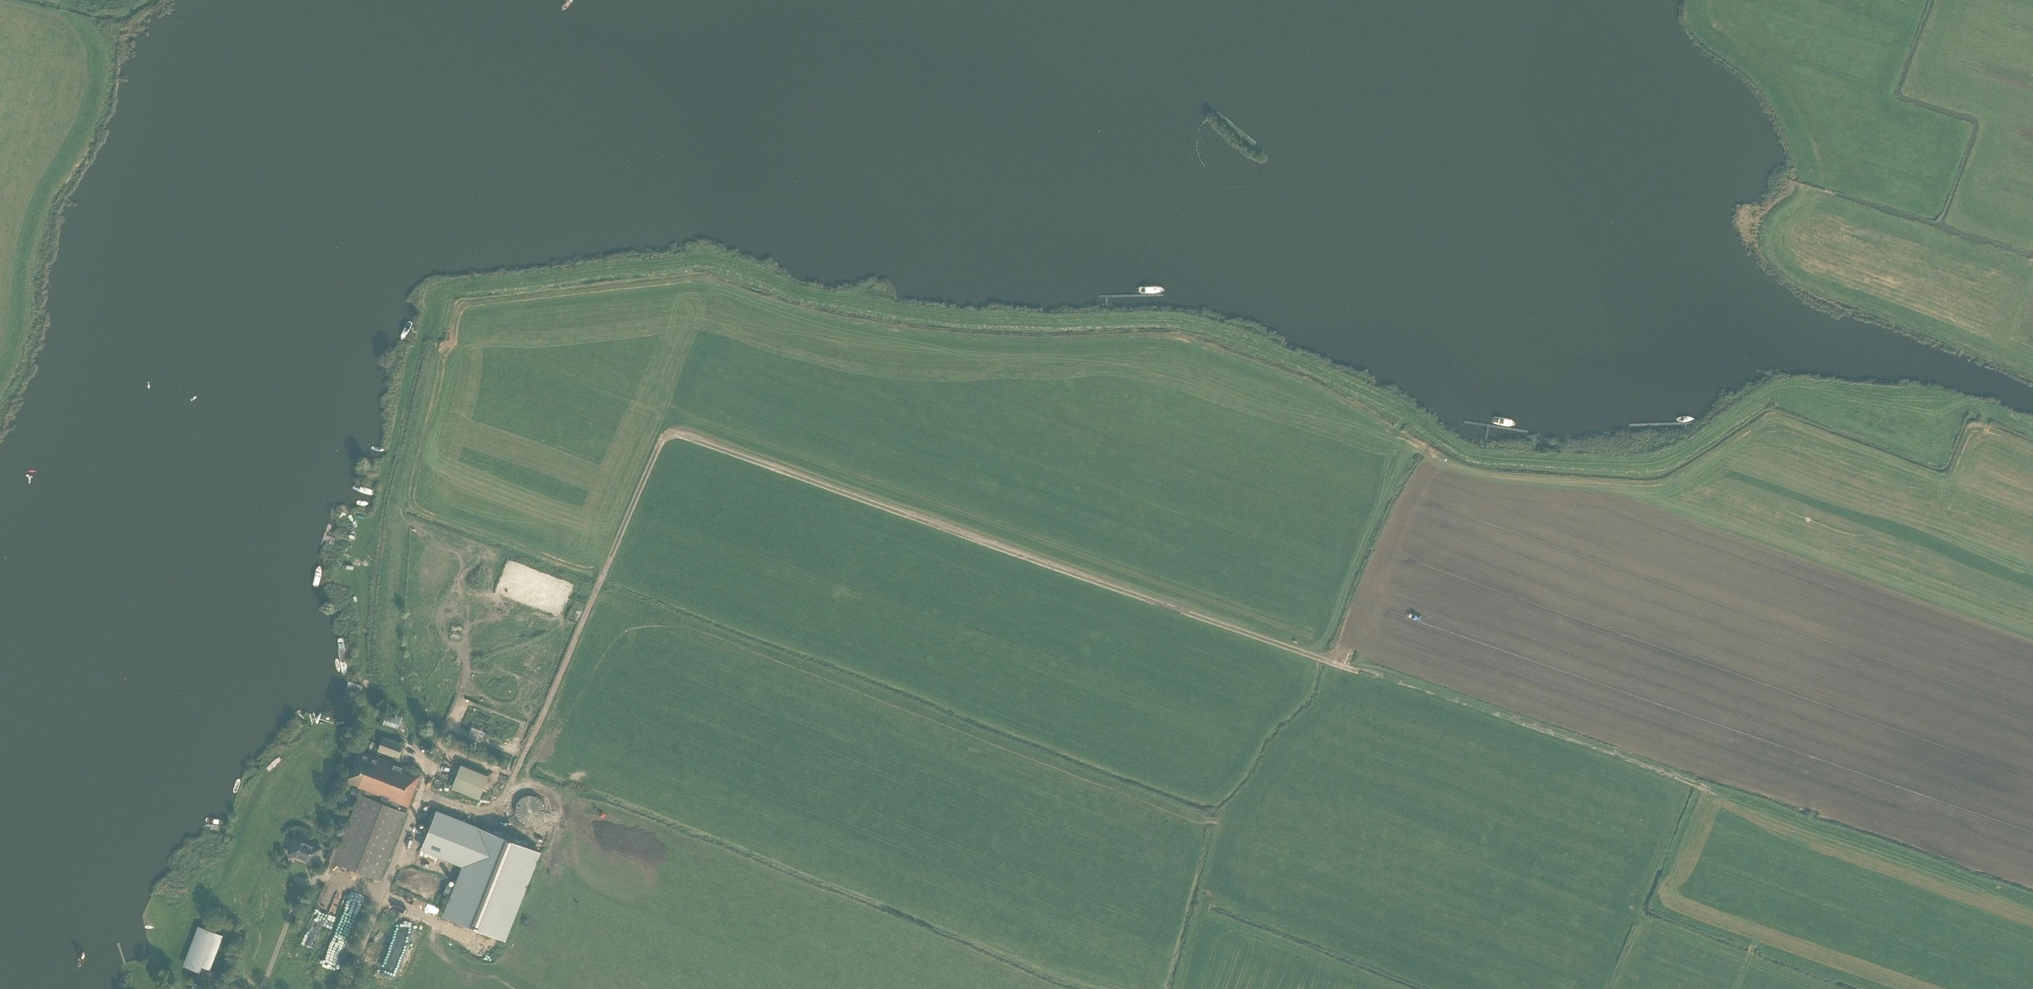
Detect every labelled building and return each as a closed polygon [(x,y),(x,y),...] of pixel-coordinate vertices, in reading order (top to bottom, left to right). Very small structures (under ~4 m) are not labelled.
[(387,714),(384,724),(398,729),(403,717),(396,715),(396,717),(387,714)] [(485,740),(490,727),(474,721),(469,734),(485,740)] [(379,751),(399,758),(403,744),(383,737),(379,751)] [(362,790),(339,848),(331,845),(326,859),(379,880),(421,775),(378,758),(360,751),(347,782),(359,787),(358,788),(362,790)] [(481,801),(489,778),(460,767),(452,790),(481,801)] [(437,780),(435,785),(444,789),(447,784),(437,780)] [(520,820),(543,821),(544,800),(521,799),(520,820)] [(463,866),(443,915),(506,941),(542,852),(437,810),(421,849),(463,866)] [(315,864),(321,848),(295,838),(289,853),(298,857),(297,858),(305,861),(306,860),(315,864)] [(302,943),(314,948),(318,939),(313,937),(316,930),(309,927),(302,943)] [(214,932),(213,935),(203,931),(189,965),(198,968),(199,965),(209,970),(223,935),(214,932)] [(381,974),(392,978),(403,952),(391,948),(381,974)] [(329,957),(324,965),(331,970),(336,962),(329,957)]
